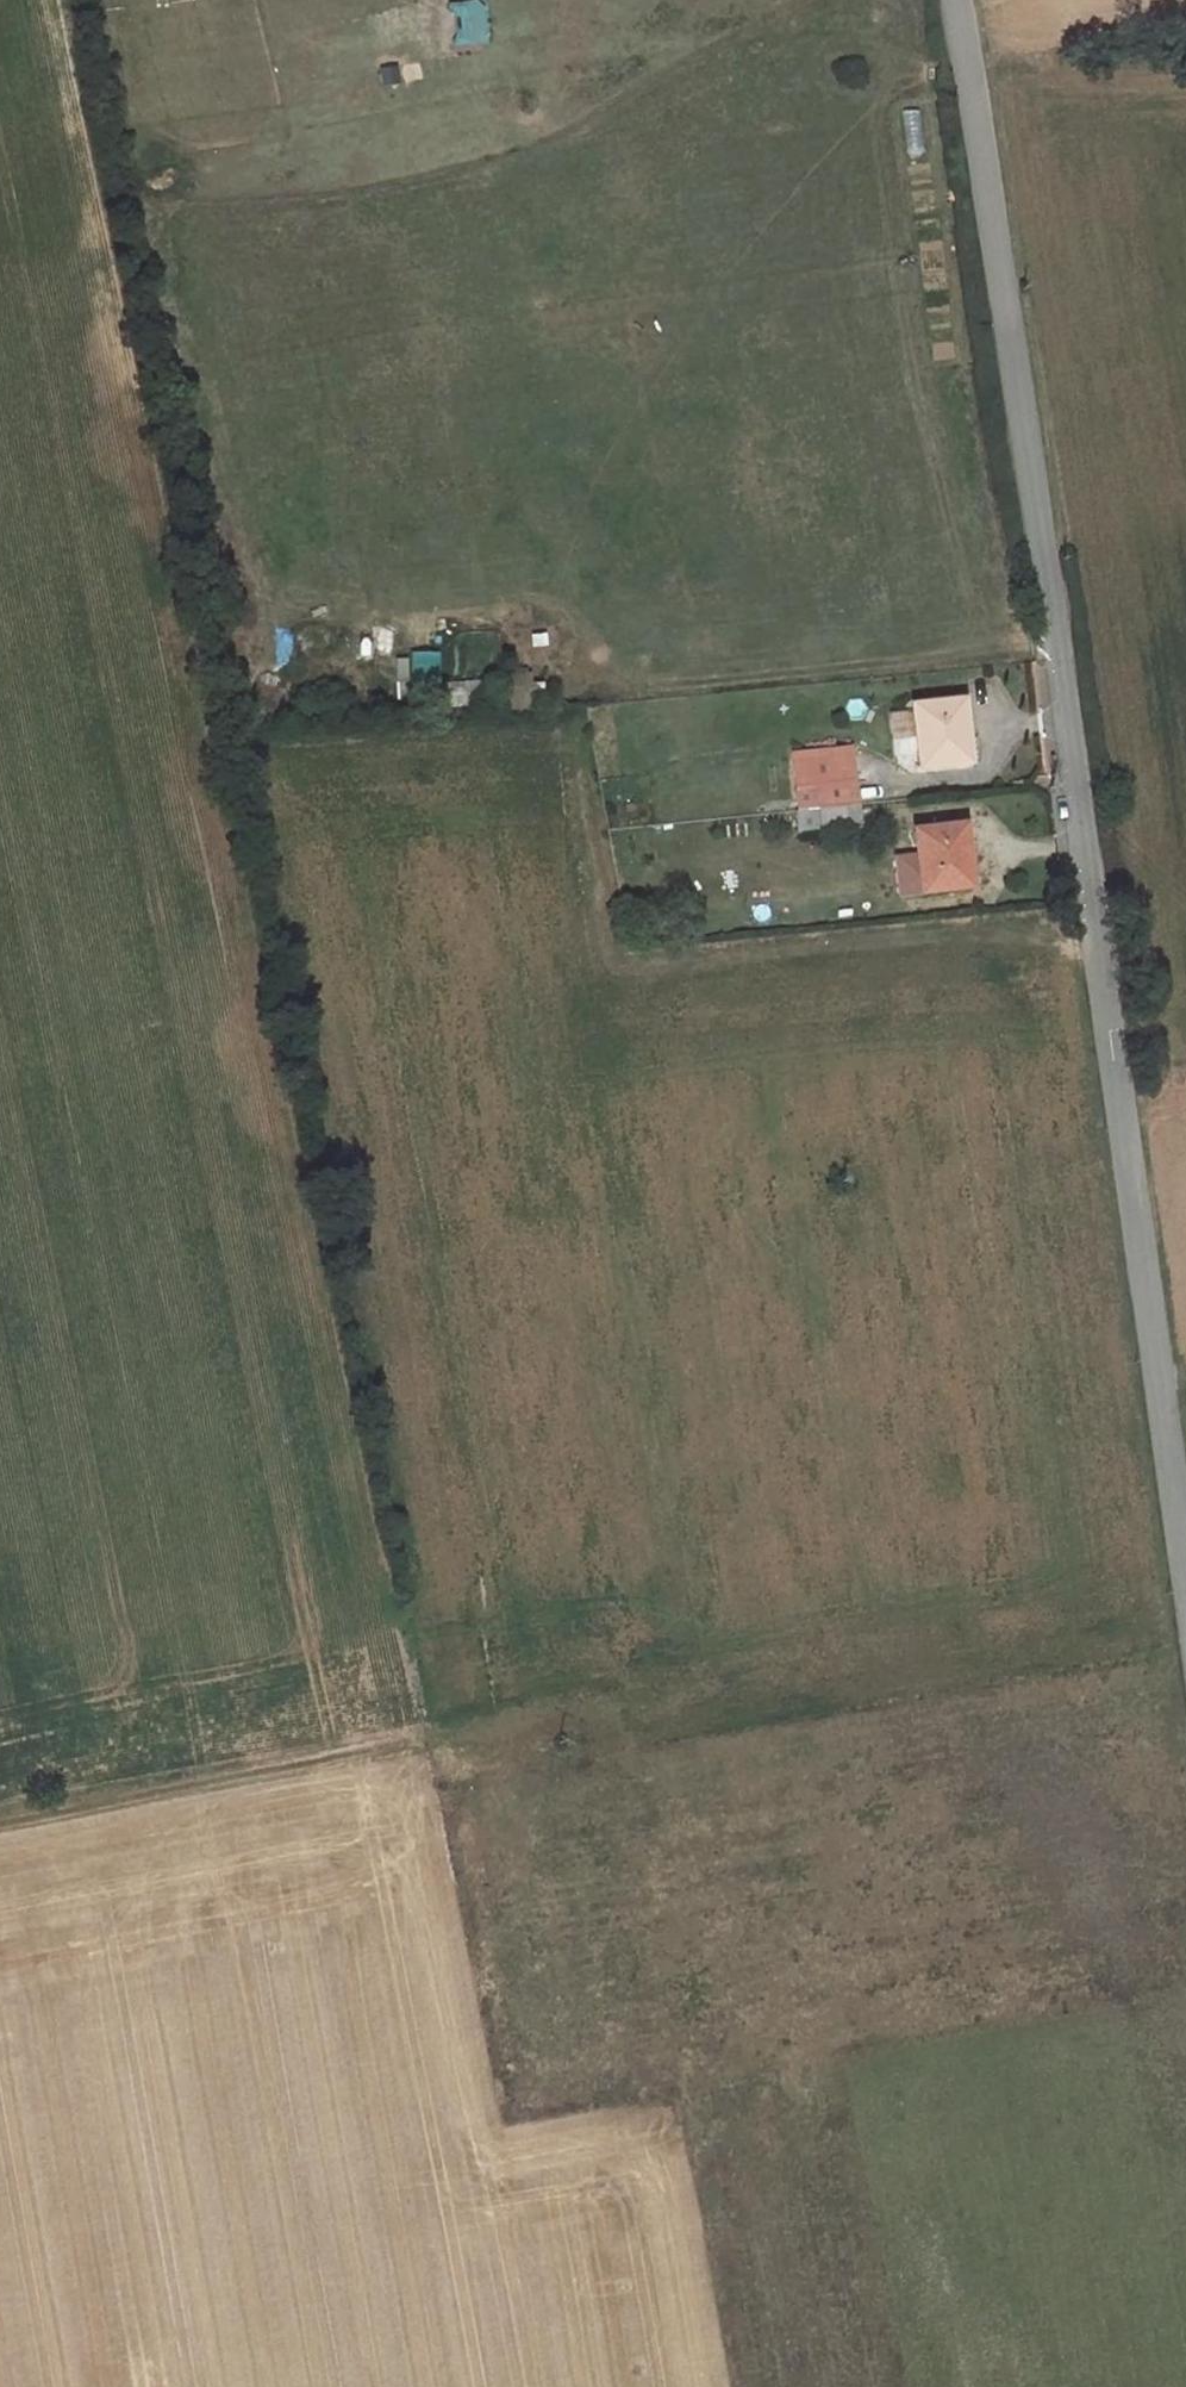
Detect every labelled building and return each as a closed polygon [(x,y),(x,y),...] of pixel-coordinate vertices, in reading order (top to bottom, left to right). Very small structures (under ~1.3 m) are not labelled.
[(407,651),(408,673),(435,671),(434,650),(407,651)] [(961,702),(914,707),(921,766),(964,761),(962,741),(965,740),(961,702)] [(791,755),(795,793),(817,790),(817,786),(851,782),(855,781),(852,748),(791,755)] [(817,786),(817,790),(819,807),(853,803),(851,782),(817,786)] [(819,807),(817,790),(795,793),(796,810),(819,807)] [(853,803),(819,807),(821,827),(856,823),(853,803)] [(821,827),(819,807),(796,810),(798,829),(821,827)] [(914,830),(915,839),(921,883),(921,889),(966,885),(963,865),(966,864),(961,825),(914,830)] [(904,884),(921,883),(915,839),(899,841),(904,884)]
